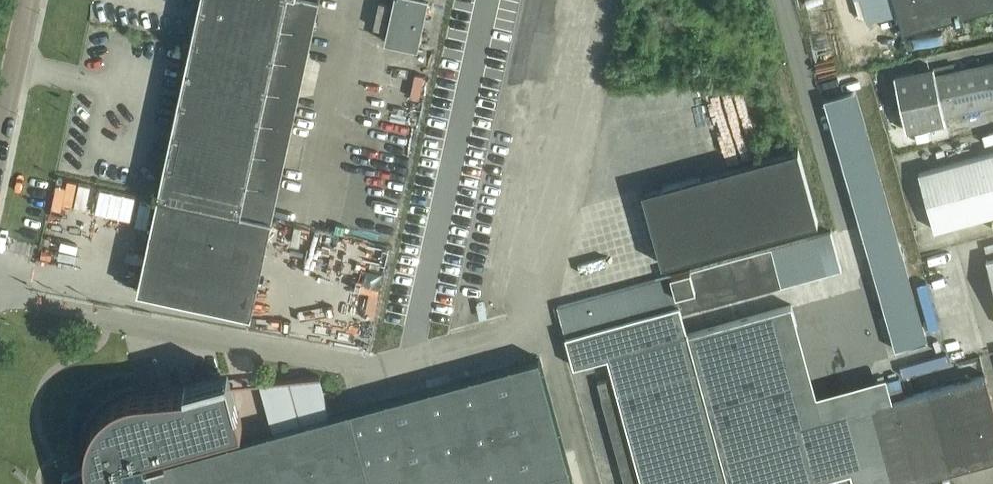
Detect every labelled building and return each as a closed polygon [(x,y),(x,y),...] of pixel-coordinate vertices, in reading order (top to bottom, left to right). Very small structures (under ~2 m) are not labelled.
[(138,290),(251,314),(319,0),(201,0),(138,290)] [(418,49),(429,0),(394,0),(385,42),(418,49)] [(903,32),(992,8),(992,0),(894,0),(903,32)] [(906,132),(946,123),(944,115),(992,105),(992,63),(936,76),(934,68),(894,76),(906,132)] [(855,91),(824,100),(896,351),(927,342),(855,91)] [(642,192),(661,264),(818,222),(798,149),(642,192)] [(936,230),(992,214),(992,153),(920,173),(936,230)] [(831,233),(557,308),(574,368),(608,358),(608,357),(632,350),(625,323),(681,307),(683,314),(842,270),(831,233)] [(984,246),(988,260),(986,260),(992,284),(992,243),(984,246)] [(601,397),(625,483),(893,483),(872,406),(799,427),(774,333),(797,327),(791,306),(632,350),(608,357),(608,358),(617,393),(612,395),(601,397)] [(539,358),(176,458),(173,445),(243,426),(232,385),(228,374),(185,386),(186,389),(138,394),(136,394),(130,395),(125,396),(120,398),(116,401),(111,403),(109,405),(105,408),(101,412),(100,414),(98,416),(96,418),(95,420),(94,422),(92,425),(91,427),(90,429),(89,432),(88,437),(87,440),(86,444),(86,448),(86,453),(86,454),(86,459),(87,462),(87,465),(87,467),(63,474),(64,483),(574,483),(539,358)] [(929,391),(951,472),(992,461),(992,385),(990,374),(985,376),(929,391)] [(597,383),(601,397),(612,395),(608,380),(597,383)] [(872,406),(893,483),(907,483),(951,472),(929,391),(907,397),(872,406)]
